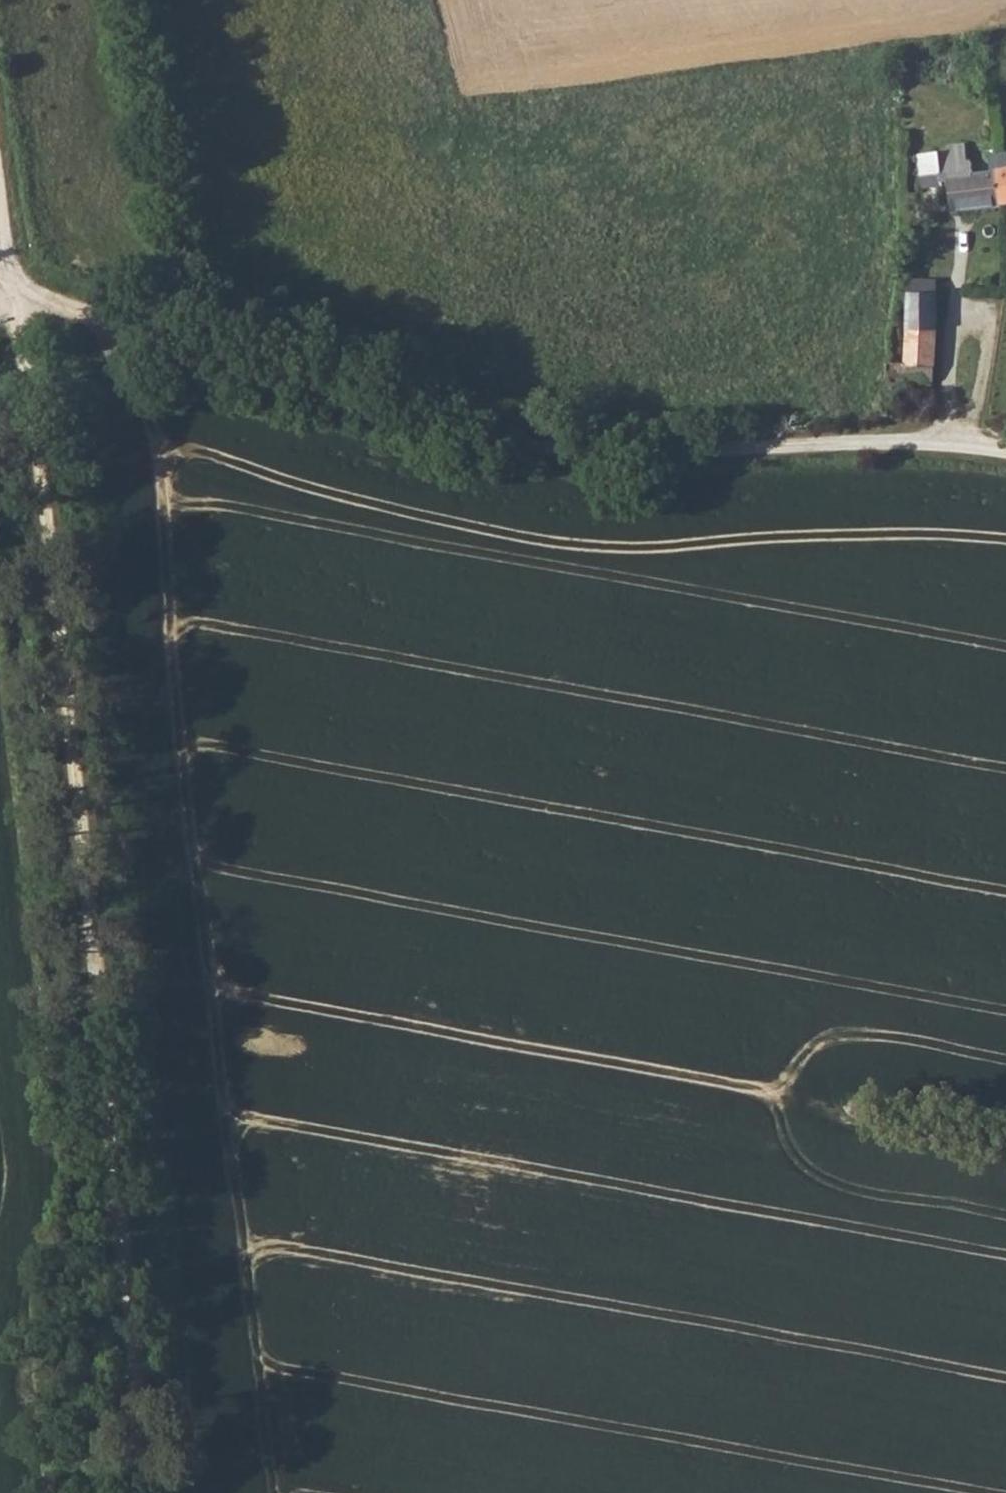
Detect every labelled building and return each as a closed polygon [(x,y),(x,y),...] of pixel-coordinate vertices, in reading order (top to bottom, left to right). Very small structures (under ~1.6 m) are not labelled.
[(970,161),(967,161),(964,143),(946,146),(947,151),(916,155),(922,190),(948,186),(952,214),(1001,207),(1001,210),(1004,210),(999,168),(972,172),(970,161)] [(905,321),(889,322),(886,361),(886,390),(932,392),(937,295),(907,293),(905,321)]
